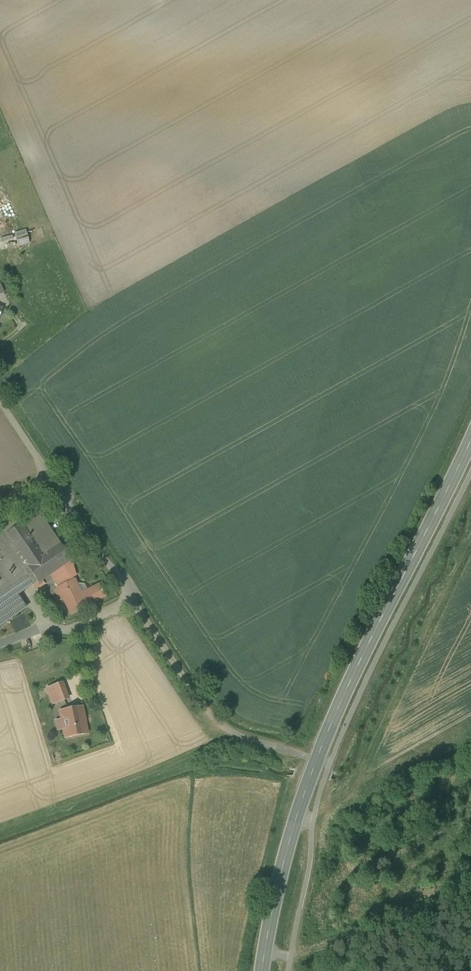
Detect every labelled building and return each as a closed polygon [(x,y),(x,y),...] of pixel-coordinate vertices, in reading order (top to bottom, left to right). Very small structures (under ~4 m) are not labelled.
[(25,249),(22,233),(1,238),(4,254),(25,249)] [(50,505),(40,512),(46,521),(56,514),(50,505)] [(37,510),(20,522),(21,524),(31,538),(48,527),(37,510)] [(48,527),(31,538),(21,524),(7,534),(6,535),(27,566),(27,567),(29,570),(38,584),(45,579),(50,575),(63,566),(71,561),(60,544),(48,527)] [(8,584),(9,583),(29,570),(27,567),(27,566),(6,535),(7,534),(0,525),(0,590),(8,584)] [(73,580),(63,566),(50,575),(53,579),(59,587),(58,588),(58,589),(55,592),(59,601),(64,600),(72,615),(88,607),(87,606),(105,597),(100,586),(82,594),(74,580),(73,580)] [(0,590),(0,626),(26,608),(9,583),(8,584),(0,590)] [(59,684),(47,688),(53,705),(65,701),(59,684)] [(82,706),(60,711),(66,738),(87,734),(82,706)]
